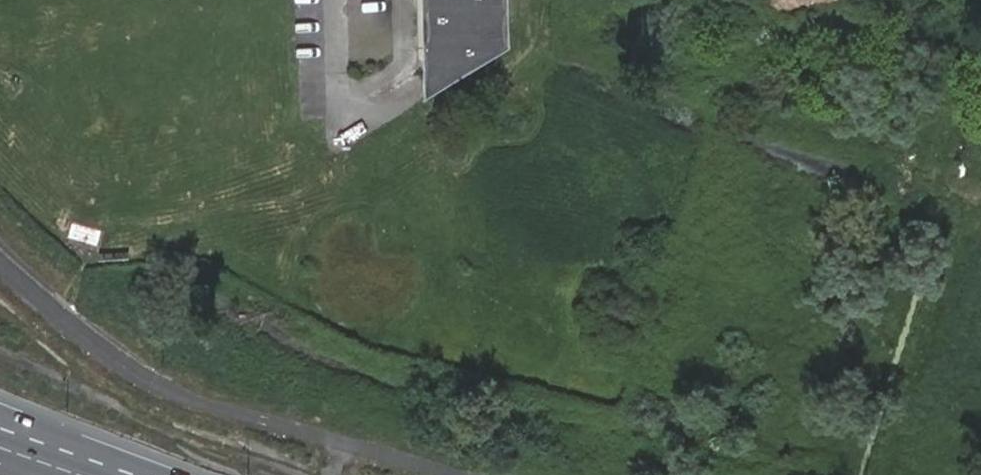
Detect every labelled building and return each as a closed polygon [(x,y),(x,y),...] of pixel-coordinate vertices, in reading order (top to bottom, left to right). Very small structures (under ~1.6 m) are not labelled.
[(424,100),(509,48),(508,0),(421,0),(423,70),(424,100)]
